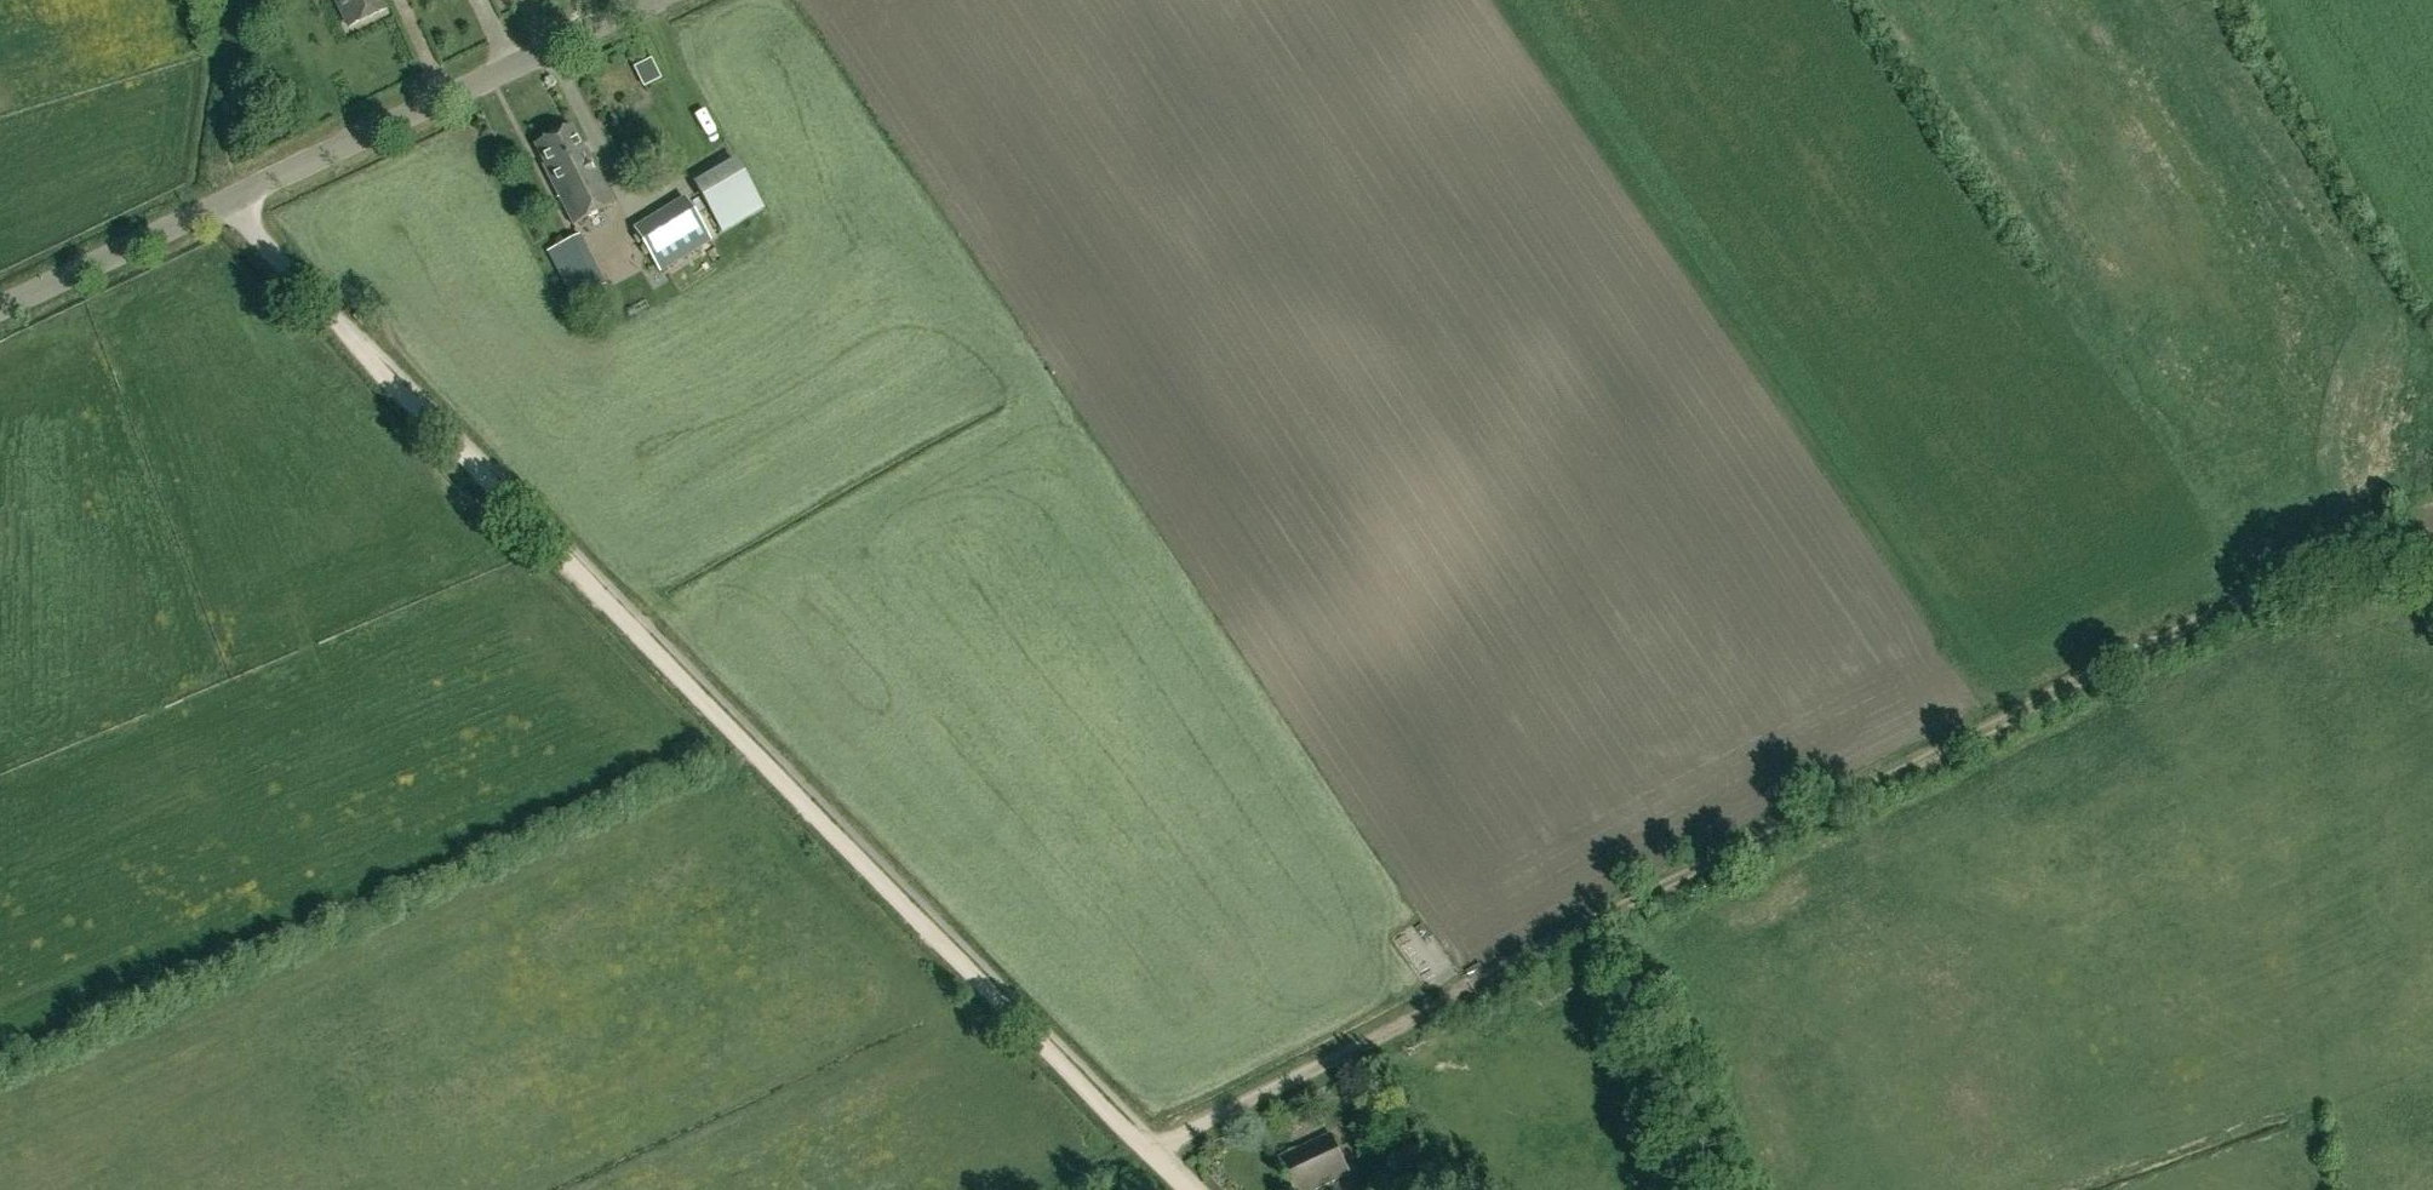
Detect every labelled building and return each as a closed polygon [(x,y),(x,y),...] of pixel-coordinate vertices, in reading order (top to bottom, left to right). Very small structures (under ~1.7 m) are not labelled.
[(385,10),(380,0),(337,0),(349,27),(385,10)] [(634,57),(645,79),(662,70),(651,48),(634,57)] [(584,150),(571,125),(535,144),(547,169),(545,170),(573,225),(614,204),(586,149),(584,150)] [(721,233),(763,208),(734,157),(692,182),(721,233)] [(658,272),(711,239),(686,197),(633,230),(658,272)] [(572,303),(606,285),(580,233),(546,251),(572,303)] [(1350,1174),(1331,1134),(1281,1158),(1296,1189),(1315,1189),(1350,1174)]
